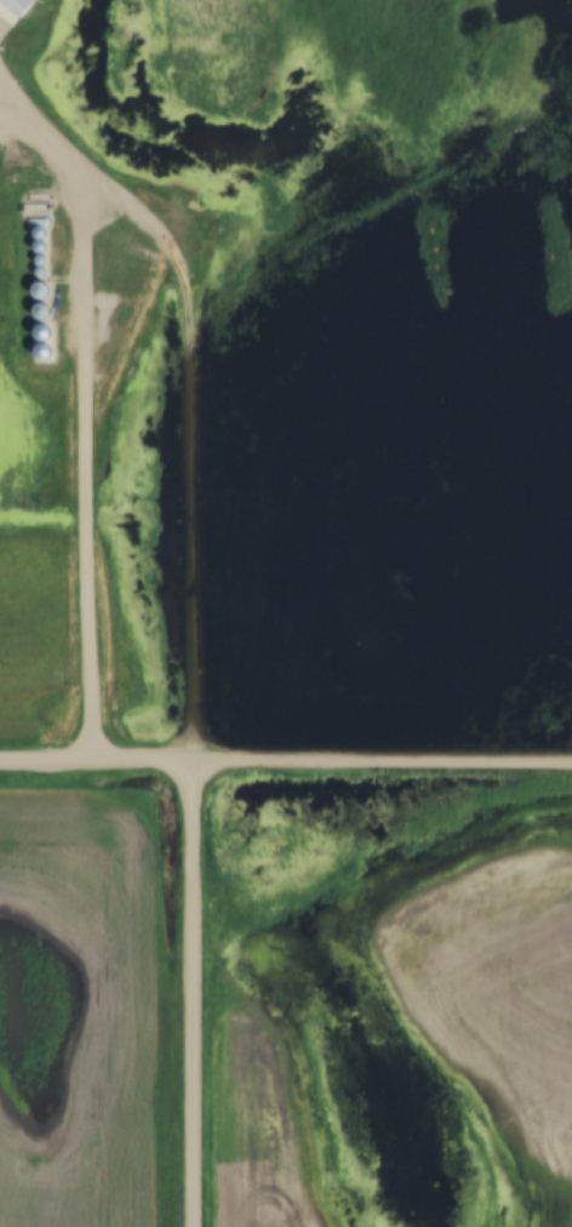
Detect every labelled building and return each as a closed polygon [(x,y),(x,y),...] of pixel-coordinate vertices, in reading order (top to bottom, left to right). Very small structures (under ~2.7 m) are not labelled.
[(14,26),(34,0),(0,0),(0,16),(14,26)] [(33,247),(47,247),(47,220),(33,220),(33,247)] [(32,292),(43,301),(53,290),(42,281),(32,292)] [(36,317),(47,320),(51,307),(39,304),(36,317)]
